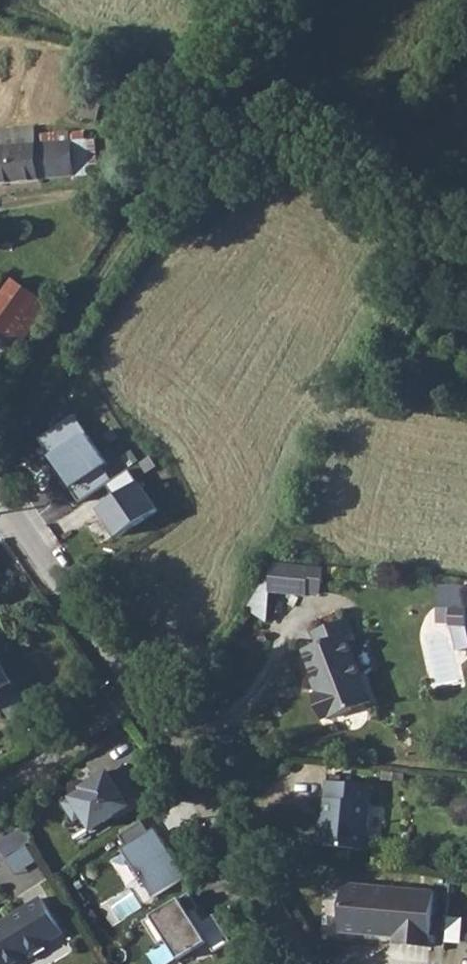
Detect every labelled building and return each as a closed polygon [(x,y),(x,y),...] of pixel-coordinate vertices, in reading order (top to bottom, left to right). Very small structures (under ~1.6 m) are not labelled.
[(102,104),(84,100),(81,117),(98,121),(102,104)] [(91,175),(88,139),(85,139),(85,132),(69,133),(69,132),(36,135),(35,128),(0,132),(0,183),(91,175)] [(15,353),(50,306),(13,280),(0,298),(0,343),(8,348),(15,353)] [(0,343),(0,359),(1,359),(8,348),(0,343)] [(107,464),(75,416),(41,439),(72,486),(70,487),(80,503),(113,481),(103,466),(107,464)] [(158,511),(139,483),(101,509),(119,537),(158,511)] [(321,589),(324,568),(275,563),(247,609),(263,618),(274,592),(307,595),(308,588),(321,589)] [(437,622),(450,623),(451,609),(438,608),(437,622)] [(451,609),(450,623),(450,625),(452,625),(466,626),(466,611),(466,610),(451,609)] [(352,631),(348,619),(313,632),(318,644),(304,650),(320,692),(317,694),(326,718),(330,717),(330,718),(371,702),(345,634),(352,631)] [(452,625),(458,651),(466,649),(466,628),(466,626),(452,625)] [(21,692),(0,660),(0,705),(2,704),(21,692)] [(21,692),(2,704),(18,729),(37,717),(21,692)] [(85,791),(65,803),(76,821),(84,816),(93,830),(116,816),(117,818),(146,800),(125,765),(111,774),(110,772),(83,788),(85,791)] [(366,849),(372,785),(328,781),(323,825),(320,825),(319,845),(366,849)] [(143,821),(120,836),(128,849),(123,852),(141,881),(144,879),(156,896),(188,876),(164,838),(157,843),(151,835),(143,821)] [(0,842),(0,848),(6,858),(31,842),(23,828),(0,842)] [(159,830),(151,835),(157,843),(164,838),(159,830)] [(435,892),(344,884),(341,931),(395,936),(394,944),(430,947),(435,892)] [(190,892),(144,921),(159,945),(167,940),(180,960),(209,942),(215,953),(232,942),(215,915),(205,921),(198,909),(200,907),(190,892)] [(42,898),(0,924),(0,963),(12,963),(63,933),(42,898)]
